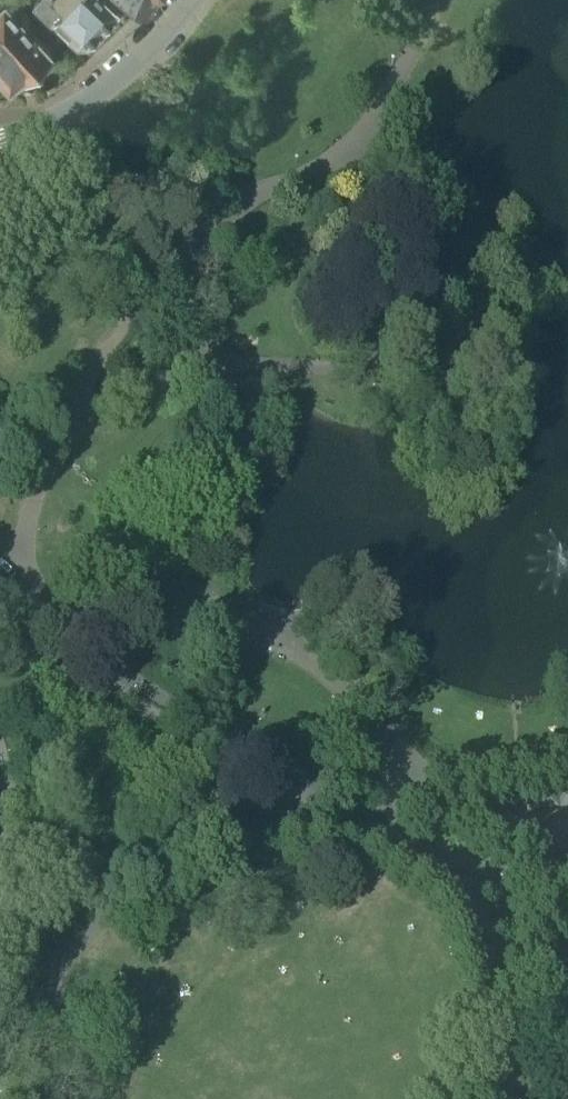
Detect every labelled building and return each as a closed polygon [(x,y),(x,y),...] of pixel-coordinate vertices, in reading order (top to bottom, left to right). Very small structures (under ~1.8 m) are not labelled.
[(2,73),(9,81),(23,68),(24,68),(28,64),(30,66),(36,66),(46,57),(46,50),(45,49),(50,45),(54,49),(65,39),(34,10),(30,14),(17,0),(0,0),(0,75),(2,73)] [(63,20),(71,28),(76,32),(72,37),(78,42),(85,42),(91,36),(87,32),(116,1),(114,0),(38,0),(51,12),(49,14),(58,24),(63,20)] [(556,818),(555,817),(554,817),(555,819),(523,822),(523,821),(522,821),(523,823),(507,828),(509,845),(525,847),(526,854),(527,854),(527,853),(558,849),(558,850),(559,850),(559,849),(567,848),(567,817),(556,818)]
